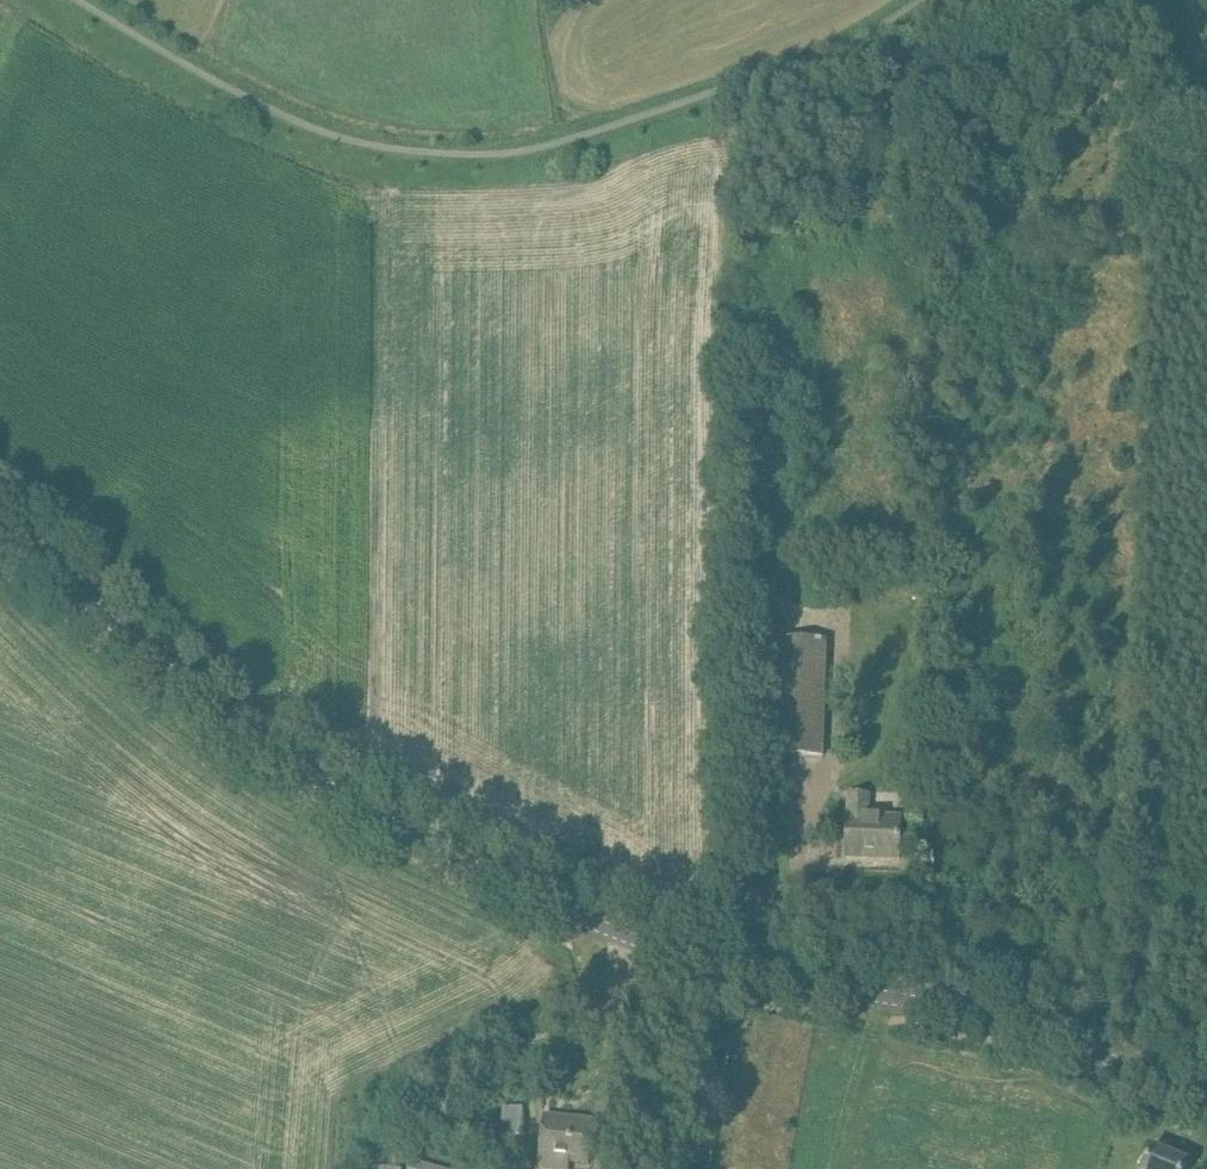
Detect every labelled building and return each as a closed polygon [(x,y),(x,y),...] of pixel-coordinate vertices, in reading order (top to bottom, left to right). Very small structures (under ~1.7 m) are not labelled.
[(776,754),(825,756),(829,641),(781,639),(776,754)] [(900,855),(901,820),(869,819),(870,798),(849,797),(847,858),(869,859),(869,853),(900,855)] [(518,1158),(522,1108),(502,1106),(500,1136),(502,1136),(500,1156),(518,1158)] [(538,1168),(570,1168),(571,1158),(590,1160),(591,1146),(594,1122),(543,1117),(541,1140),(540,1154),(538,1168)] [(1188,1162),(1153,1147),(1144,1168),(1185,1168),(1188,1162)]
